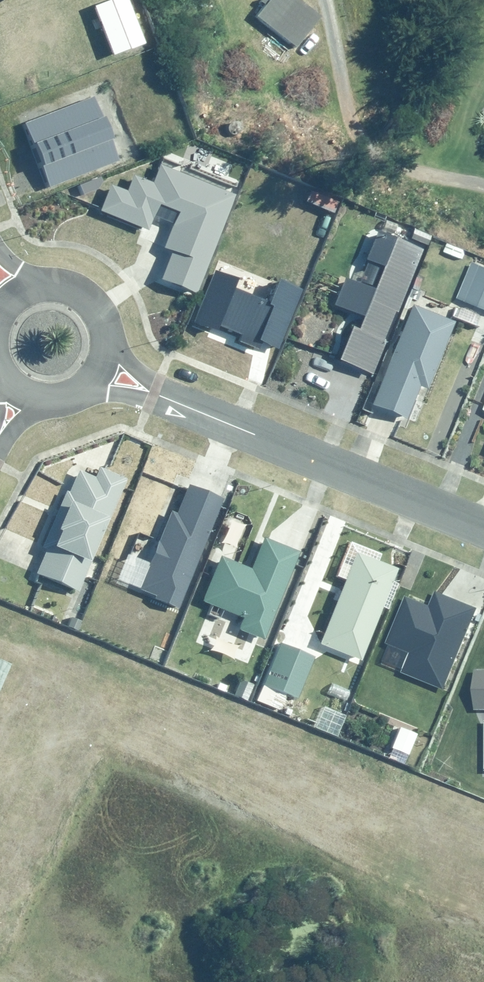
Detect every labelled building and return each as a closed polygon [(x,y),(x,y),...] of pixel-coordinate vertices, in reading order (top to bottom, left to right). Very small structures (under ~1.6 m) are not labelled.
[(94,7),(112,55),(144,42),(128,0),(113,0),(94,7)] [(302,0),(268,0),(255,17),(296,48),(322,15),(302,0)] [(94,97),(25,124),(50,186),(118,160),(94,97)] [(174,251),(163,278),(197,292),(237,195),(161,164),(154,181),(134,173),(128,189),(111,182),(99,210),(149,231),(160,203),(180,211),(166,247),(174,251)] [(355,325),(341,358),(373,371),(423,250),(379,232),(369,256),(388,265),(378,289),(347,276),(335,304),(364,316),(360,327),(355,325)] [(470,262),(456,298),(483,309),(483,268),(470,262)] [(216,270),(195,320),(219,330),(221,325),(242,333),(238,341),(261,350),(264,343),(280,349),(305,288),(281,279),(271,303),(234,288),(238,279),(216,270)] [(414,303),(373,404),(407,418),(420,386),(429,389),(457,321),(414,303)] [(37,572),(80,592),(131,479),(101,465),(95,478),(82,472),(72,493),(68,491),(43,546),(48,548),(37,572)] [(179,608),(221,500),(191,488),(181,515),(173,513),(144,588),(157,593),(156,599),(179,608)] [(301,553),(266,538),(254,567),(221,554),(202,600),(246,618),(241,629),(266,639),(301,553)] [(397,569),(356,553),(321,645),(362,660),(397,569)] [(474,608),(435,592),(429,606),(404,596),(385,643),(408,652),(400,673),(442,689),(474,608)] [(315,657),(282,644),(266,683),(299,696),(315,657)] [(474,670),(474,709),(483,710),(483,670),(474,670)]
